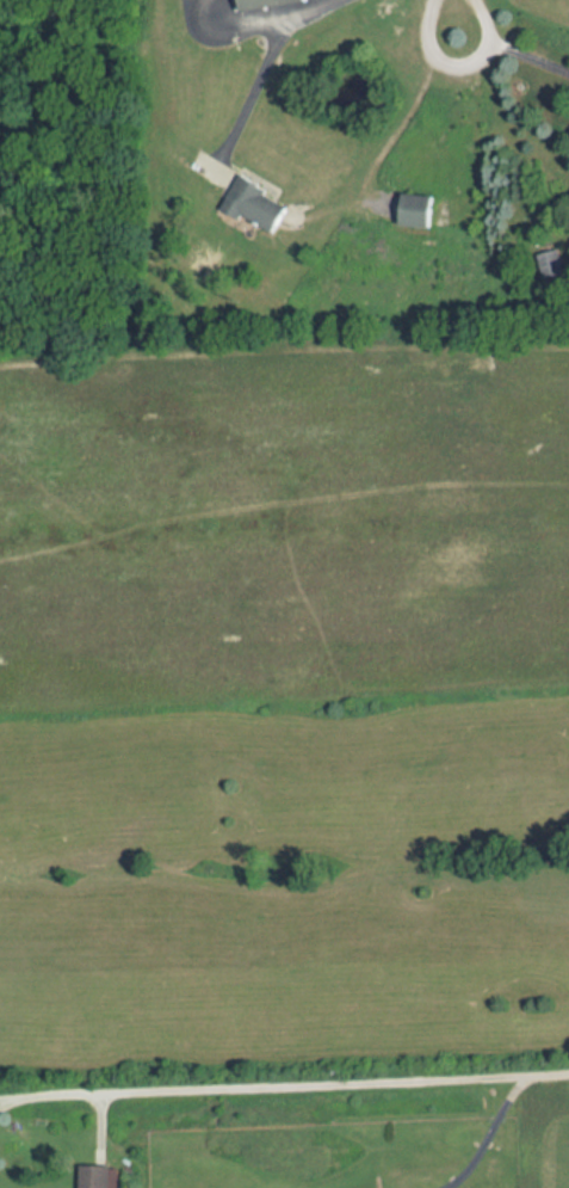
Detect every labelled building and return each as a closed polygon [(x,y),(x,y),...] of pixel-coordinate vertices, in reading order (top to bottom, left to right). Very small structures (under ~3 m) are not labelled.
[(229,9),(303,3),(303,0),(228,0),(229,9)] [(218,208),(270,237),(287,206),(235,177),(218,208)] [(429,225),(429,195),(393,195),(393,225),(429,225)] [(535,253),(541,280),(563,276),(557,249),(535,253)] [(113,1165),(81,1165),(81,1187),(113,1187),(113,1165)]
